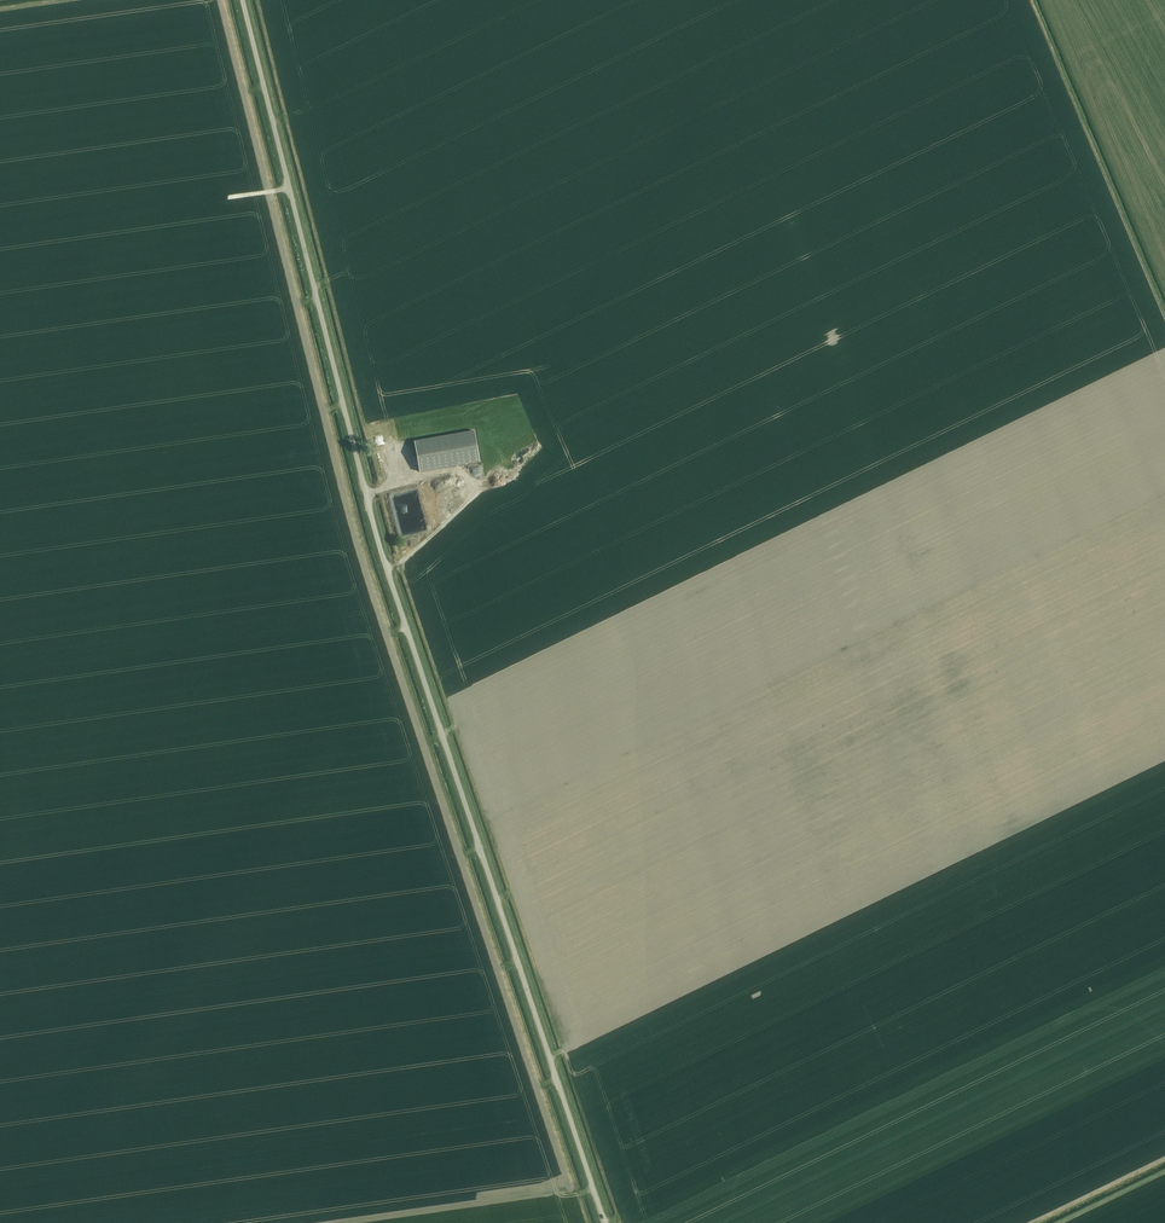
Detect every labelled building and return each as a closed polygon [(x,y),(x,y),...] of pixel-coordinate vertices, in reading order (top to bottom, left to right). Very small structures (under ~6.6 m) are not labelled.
[(419,471),(479,461),(474,432),(414,442),(419,471)]
